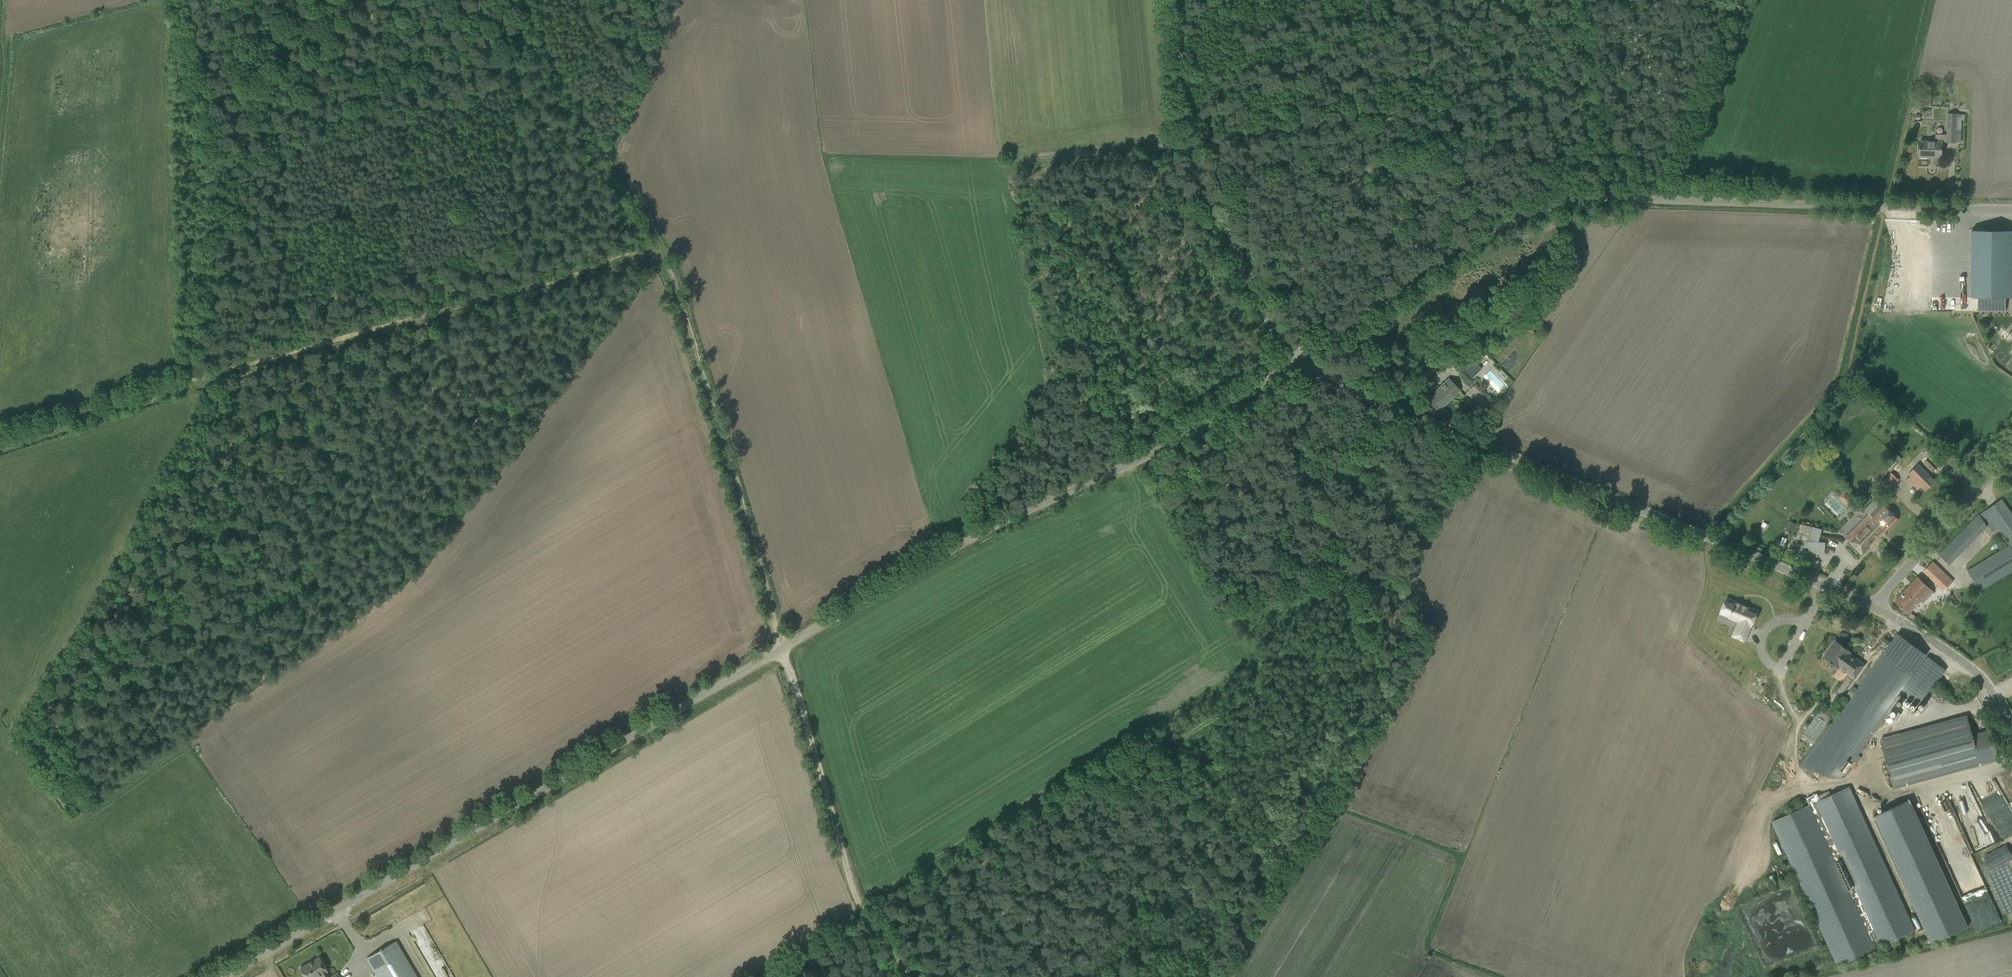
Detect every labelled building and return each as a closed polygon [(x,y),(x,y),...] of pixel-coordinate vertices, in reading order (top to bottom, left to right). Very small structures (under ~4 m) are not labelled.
[(1961,142),(1961,129),(1961,120),(1964,120),(1964,114),(1957,114),(1957,113),(1947,113),(1947,129),(1946,135),(1935,135),(1935,140),(1920,140),(1920,146),(1919,156),(1941,157),(1942,142),(1946,142),(1956,142),(1961,142)] [(2011,298),(2011,230),(1971,230),(1971,297),(1978,297),(1978,311),(2006,311),(2006,298),(2011,298)] [(1457,348),(1453,338),(1451,336),(1445,339),(1451,351),(1457,348)] [(1470,357),(1460,367),(1469,375),(1479,365),(1470,357)] [(1449,379),(1434,393),(1427,400),(1438,411),(1460,390),(1449,379)] [(1872,476),(1878,482),(1888,470),(1883,464),(1872,476)] [(1909,473),(1926,490),(1935,481),(1917,464),(1909,473)] [(1887,478),(1882,482),(1890,489),(1894,484),(1887,478)] [(1843,501),(1848,496),(1843,492),(1838,497),(1843,501)] [(1993,530),(1997,527),(2009,545),(2011,544),(2011,546),(2011,514),(2001,499),(1981,513),(1993,530)] [(1875,500),(1864,510),(1870,516),(1873,519),(1879,525),(1877,527),(1875,529),(1876,530),(1875,531),(1877,532),(1881,536),(1898,519),(1891,512),(1886,506),(1885,507),(1881,502),(1879,504),(1875,500)] [(1861,531),(1850,542),(1862,554),(1881,536),(1877,532),(1875,531),(1876,530),(1875,529),(1877,527),(1879,525),(1873,519),(1870,516),(1858,528),(1861,531)] [(1790,521),(1786,529),(1792,532),(1795,523),(1790,521)] [(1764,522),(1760,529),(1764,531),(1768,524),(1764,522)] [(1809,552),(1825,553),(1825,543),(1818,542),(1822,529),(1801,524),(1797,538),(1810,542),(1809,552)] [(1950,543),(1940,553),(1951,563),(1961,553),(1950,543)] [(1980,591),(2011,571),(2011,546),(2011,544),(2009,545),(1967,571),(1980,591)] [(1924,571),(1944,591),(1953,581),(1933,562),(1924,571)] [(1918,577),(1895,601),(1908,614),(1921,601),(1923,603),(1934,592),(1918,577)] [(1752,626),(1758,611),(1727,598),(1720,613),(1752,626)] [(1744,640),(1748,632),(1747,632),(1737,627),(1733,635),(1744,640)] [(1884,653),(1912,674),(1926,654),(1898,633),(1884,653)] [(1865,665),(1850,654),(1851,652),(1835,640),(1822,657),(1838,669),(1840,667),(1855,678),(1865,665)] [(1855,692),(1887,715),(1899,698),(1897,697),(1900,693),(1913,675),(1912,674),(1884,653),(1855,692)] [(1900,693),(1917,706),(1945,669),(1927,656),(1913,675),(1900,693)] [(1887,715),(1855,692),(1800,766),(1835,778),(1841,778),(1887,715)] [(1802,735),(1813,742),(1827,723),(1817,715),(1802,735)] [(1999,759),(1991,729),(1972,734),(1967,715),(1880,739),(1894,788),(1999,759)] [(1807,798),(1810,805),(1875,949),(1915,931),(1849,787),(1820,800),(1817,794),(1807,798)] [(1968,926),(1910,799),(1873,816),(1931,943),(1968,926)] [(1875,949),(1810,805),(1773,821),(1839,965),(1875,949)] [(1981,842),(1979,842),(1979,845),(1994,848),(1996,836),(1983,834),(1981,842)] [(1990,870),(2011,858),(2011,856),(2006,845),(1984,858),(1990,870)] [(426,924),(420,926),(429,948),(435,946),(426,924)] [(378,976),(417,976),(396,941),(367,958),(378,976)] [(305,976),(330,976),(327,972),(328,971),(320,957),(300,968),(305,976)]
